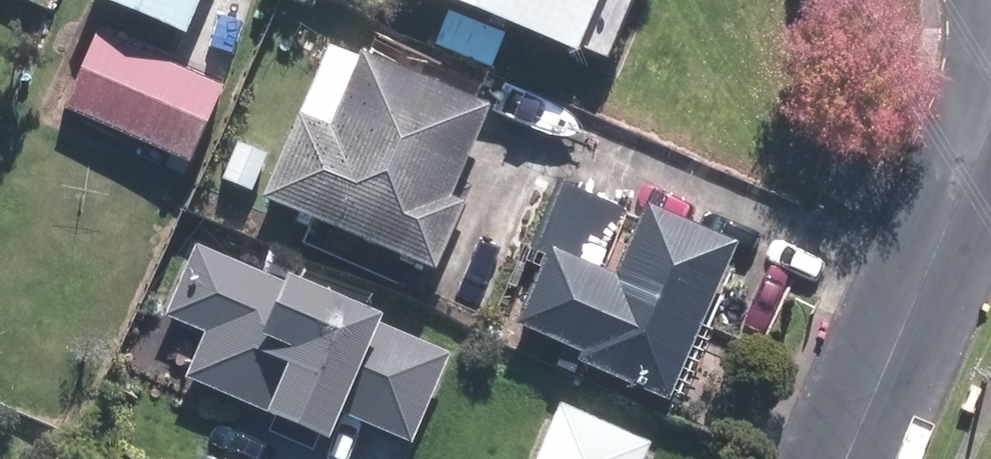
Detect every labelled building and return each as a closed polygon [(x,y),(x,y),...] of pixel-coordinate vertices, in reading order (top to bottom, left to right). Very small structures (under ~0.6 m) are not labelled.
[(215,0),(112,0),(201,33),(215,0)] [(593,54),(617,0),(465,0),(593,54)] [(516,36),(456,11),(442,42),(503,67),(516,36)] [(230,87),(105,34),(72,111),(197,164),(230,87)] [(313,110),(275,194),(453,272),(478,216),(462,209),(509,104),(377,47),(343,123),(313,110)] [(281,157),(245,138),(224,177),(260,196),(281,157)] [(671,396),(745,240),(663,202),(629,276),(563,245),(528,319),(594,350),(590,358),(671,396)] [(290,284),(196,242),(166,308),(214,330),(191,379),(323,438),(338,404),(418,440),(455,358),(381,325),(387,312),(296,271),(290,284)] [(663,441),(569,402),(545,458),(655,458),(663,441)]
